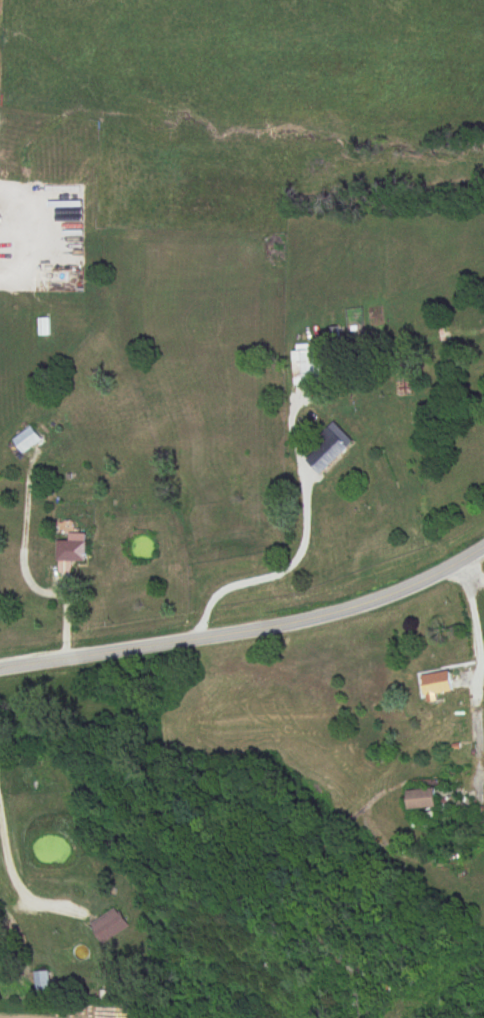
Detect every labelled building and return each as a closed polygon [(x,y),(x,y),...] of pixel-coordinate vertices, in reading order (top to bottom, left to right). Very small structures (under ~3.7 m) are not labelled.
[(48,322),(39,322),(39,338),(48,338),(48,322)] [(295,387),(325,386),(324,352),(293,353),(295,387)] [(324,459),(314,469),(322,477),(351,450),(344,443),(348,440),(336,426),(321,438),(327,445),(319,453),(324,459)] [(21,455),(42,443),(33,428),(13,440),(21,455)] [(68,543),(57,543),(57,574),(65,573),(65,564),(86,564),(85,535),(68,536),(68,543)] [(436,702),(435,696),(452,694),(448,672),(421,677),(425,704),(436,702)] [(406,792),(407,812),(435,810),(433,790),(406,792)] [(130,929),(117,911),(94,927),(107,945),(130,929)] [(51,995),(50,974),(37,974),(37,996),(51,995)]
